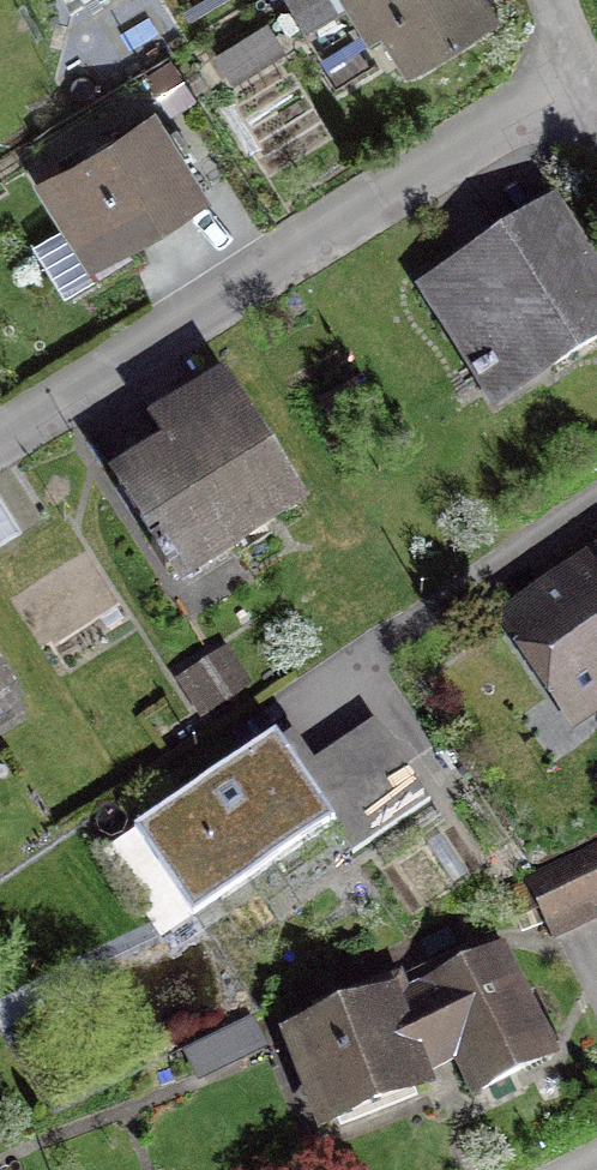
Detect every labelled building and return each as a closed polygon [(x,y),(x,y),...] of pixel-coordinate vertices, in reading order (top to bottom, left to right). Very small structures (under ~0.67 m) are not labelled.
[(307,27),(353,0),(291,0),(307,27)] [(401,68),(484,19),(473,0),(361,0),(401,68)] [(150,123),(46,186),(93,264),(199,200),(174,159),(190,149),(177,128),(160,139),(150,123)] [(431,289),(437,300),(486,377),(536,346),(550,368),(596,339),(596,281),(553,212),(431,289)] [(174,451),(117,488),(177,581),(294,505),(220,390),(160,428),(174,451)] [(514,620),(580,718),(596,707),(596,563),(514,620)] [(276,740),(134,834),(189,917),(327,826),(348,858),(428,805),(375,725),(299,775),(276,740)] [(525,882),(547,929),(596,906),(596,849),(525,882)] [(499,956),(405,1001),(424,1040),(435,1064),(456,1054),(474,1091),(547,1056),(499,956)] [(368,1013),(286,1041),(315,1128),(421,1092),(405,1047),(424,1040),(405,1001),(400,979),(361,992),(368,1013)]
